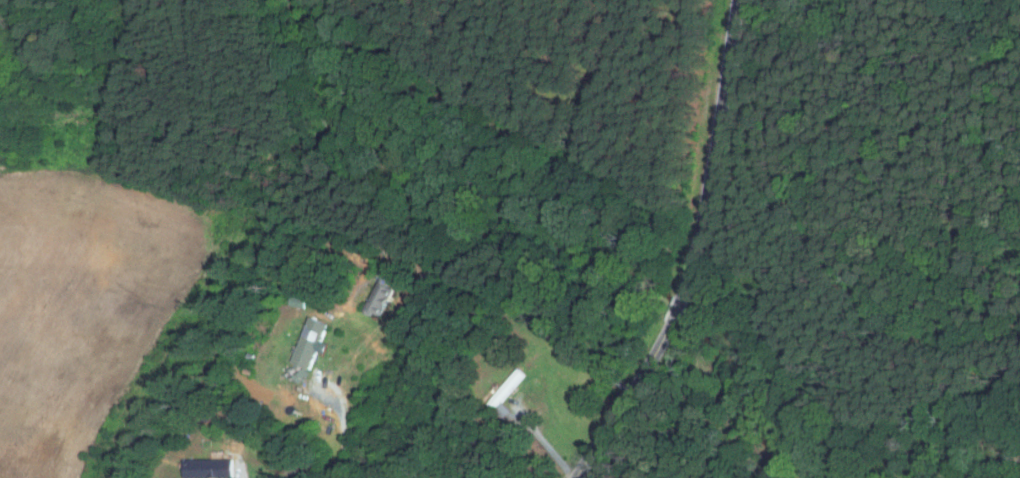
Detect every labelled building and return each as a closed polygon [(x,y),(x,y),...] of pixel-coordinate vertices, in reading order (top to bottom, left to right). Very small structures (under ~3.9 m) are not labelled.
[(363,310),(382,276),(390,280),(388,284),(395,289),(381,315),(373,310),(371,315),(363,310)] [(305,308),(289,304),(291,294),(307,298),(305,308)] [(314,318),(331,326),(311,370),(294,362),(314,318)] [(253,360),(247,358),(249,352),(255,354),(253,360)] [(298,383),(282,375),(289,361),(304,369),(298,383)] [(250,375),(243,372),(244,367),(252,370),(250,375)] [(520,368),(527,375),(493,410),(487,403),(520,368)] [(224,409),(225,401),(234,402),(233,411),(224,409)] [(211,421),(202,421),(202,411),(211,411),(211,421)] [(491,421),(494,425),(488,429),(485,425),(491,421)] [(234,477),(186,477),(186,460),(234,460),(234,477)]
